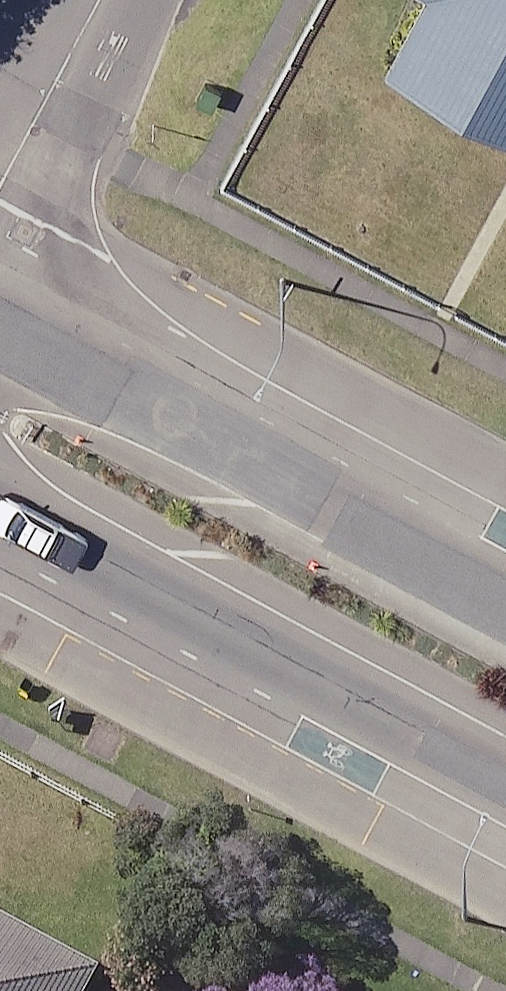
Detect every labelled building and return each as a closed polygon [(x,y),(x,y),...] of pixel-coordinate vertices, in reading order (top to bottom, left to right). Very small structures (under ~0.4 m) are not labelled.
[(285,138),(435,217),(505,83),(505,0),(358,0),(285,138)] [(0,923),(0,990),(90,990),(98,975),(0,923)]
